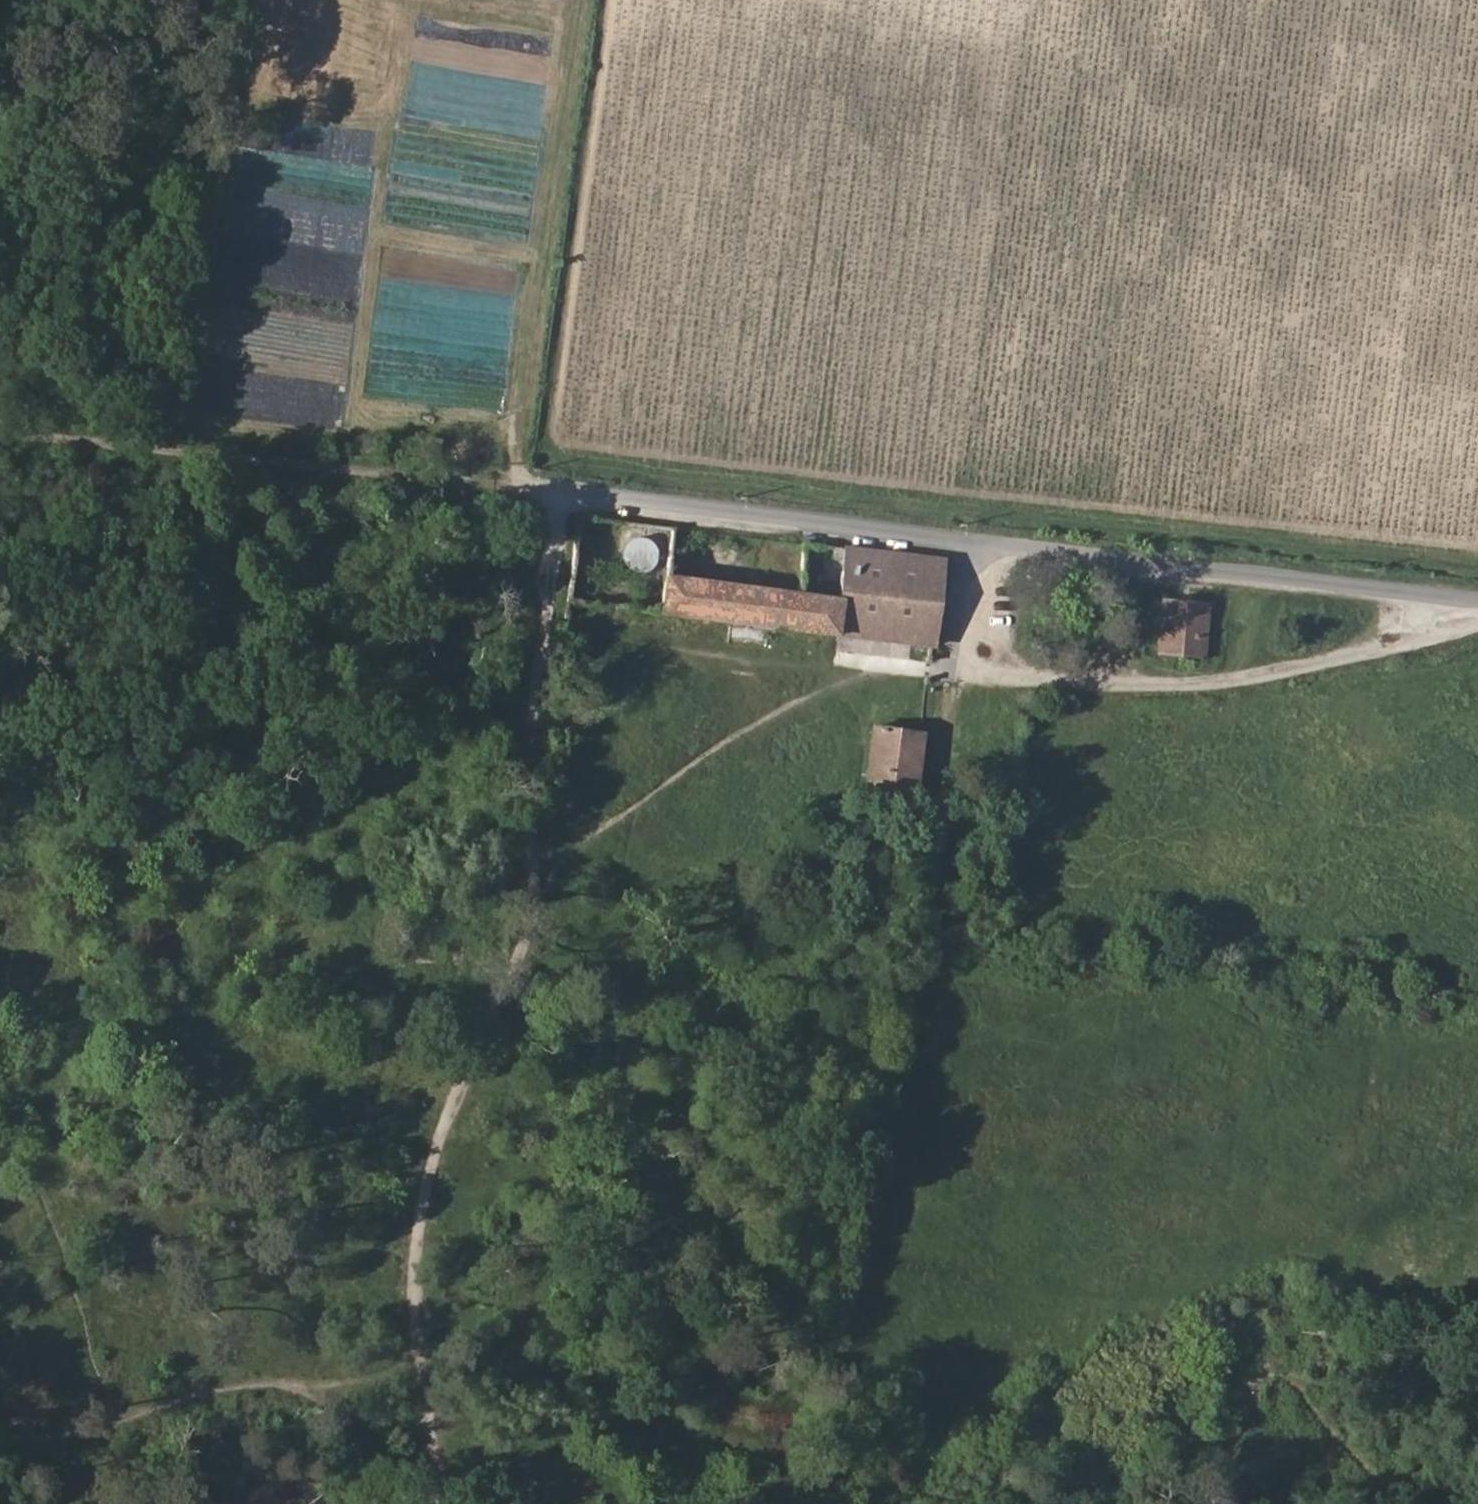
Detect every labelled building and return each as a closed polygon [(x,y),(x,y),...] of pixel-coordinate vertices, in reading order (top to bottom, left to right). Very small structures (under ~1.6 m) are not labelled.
[(950,565),(848,550),(841,597),(836,634),(938,648),(950,565)] [(841,595),(667,573),(662,611),(836,634),(841,597),(841,595)] [(1210,608),(1164,604),(1160,650),(1207,655),(1210,608)] [(869,787),(916,793),(924,732),(876,726),(869,787)]
